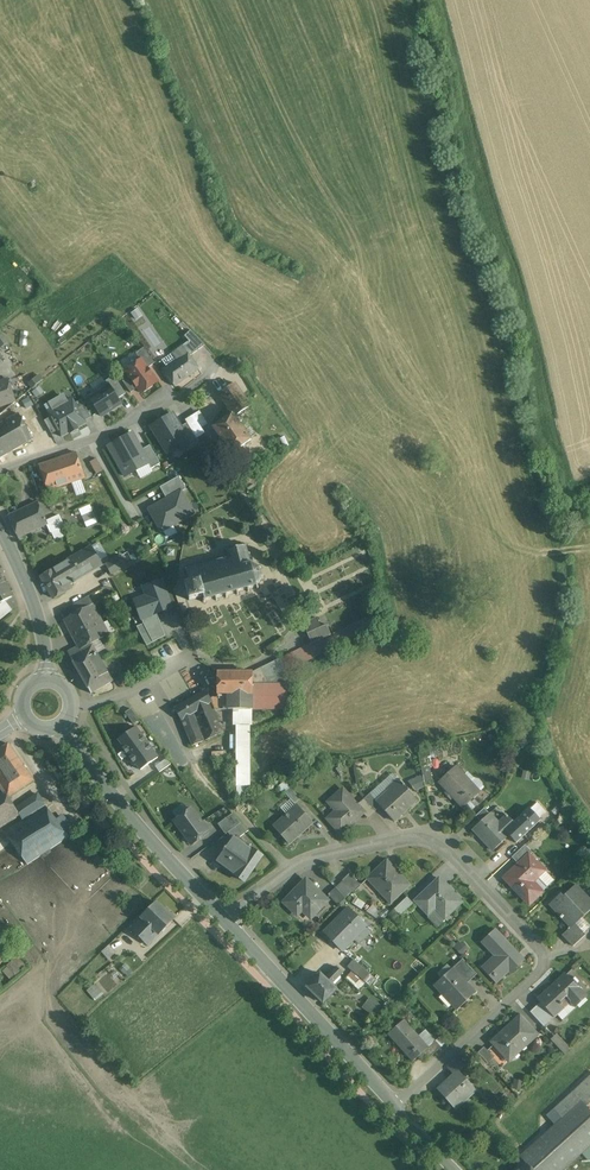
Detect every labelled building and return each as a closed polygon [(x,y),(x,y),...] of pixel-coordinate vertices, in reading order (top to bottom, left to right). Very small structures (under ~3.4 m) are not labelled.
[(205,346),(191,331),(185,337),(189,341),(183,346),(190,356),(205,346)] [(183,346),(172,354),(177,360),(167,367),(163,370),(175,387),(199,370),(190,356),(183,346)] [(155,363),(144,348),(136,354),(141,361),(141,360),(148,369),(155,363)] [(141,361),(126,372),(129,377),(138,388),(142,394),(157,382),(148,369),(141,360),(141,361)] [(28,380),(32,385),(41,379),(38,374),(28,380)] [(138,388),(129,377),(122,382),(131,393),(138,388)] [(0,382),(0,407),(15,402),(7,379),(0,382)] [(235,384),(219,395),(228,409),(245,398),(235,384)] [(121,404),(108,385),(96,393),(89,398),(102,417),(121,404)] [(72,399),(66,402),(63,397),(55,401),(58,407),(48,412),(62,437),(70,433),(71,434),(79,430),(78,428),(86,423),(85,421),(75,404),(72,399)] [(245,398),(228,409),(232,415),(234,418),(237,416),(250,406),(245,398)] [(91,418),(81,400),(75,404),(85,421),(91,418)] [(203,433),(200,428),(206,424),(198,410),(183,418),(194,438),(203,433)] [(19,414),(0,424),(0,457),(32,440),(19,414)] [(189,440),(172,414),(161,421),(151,427),(167,453),(189,440)] [(237,416),(234,418),(232,415),(213,428),(232,454),(251,441),(238,424),(241,422),(237,416)] [(149,464),(132,434),(109,447),(125,477),(148,465),(149,464)] [(76,454),(39,466),(48,491),(84,479),(76,454)] [(109,468),(104,458),(98,461),(104,471),(109,468)] [(103,471),(96,459),(90,463),(97,475),(103,471)] [(181,492),(150,510),(162,531),(187,517),(193,514),(181,492)] [(37,502),(8,516),(18,538),(47,525),(46,521),(37,502)] [(78,508),(85,527),(98,522),(90,503),(78,508)] [(63,526),(58,516),(46,521),(47,525),(51,532),(63,526)] [(244,546),(237,548),(236,546),(235,546),(235,548),(228,550),(226,549),(225,551),(227,552),(228,556),(227,557),(228,559),(218,562),(217,559),(215,560),(216,562),(207,565),(207,562),(205,563),(206,565),(197,568),(196,565),(195,566),(195,568),(187,570),(185,569),(184,570),(186,572),(189,584),(185,585),(189,601),(203,598),(204,600),(203,603),(204,604),(206,601),(215,598),(216,601),(218,601),(217,598),(225,596),(226,599),(228,598),(227,595),(236,593),(237,596),(239,595),(238,592),(247,590),(248,592),(250,592),(249,589),(255,587),(257,590),(259,588),(257,586),(255,580),(258,581),(258,579),(256,578),(255,571),(257,569),(256,567),(254,569),(248,564),(249,560),(247,561),(246,555),(249,554),(249,553),(246,553),(245,546),(247,544),(246,544),(244,546)] [(102,566),(91,547),(52,570),(41,576),(54,599),(65,592),(72,588),(70,584),(73,582),(74,584),(76,582),(75,581),(102,566)] [(133,561),(127,552),(121,556),(126,565),(133,561)] [(121,556),(105,565),(111,574),(126,565),(121,556)] [(11,596),(0,576),(0,603),(11,596)] [(163,584),(146,591),(150,601),(136,606),(143,623),(173,612),(163,585),(163,584)] [(89,597),(74,605),(78,612),(90,606),(93,604),(89,597)] [(74,605),(61,612),(65,620),(78,612),(74,605)] [(65,620),(64,620),(78,647),(68,652),(71,658),(91,694),(106,685),(110,693),(122,686),(117,678),(112,681),(105,668),(108,667),(105,661),(102,662),(91,644),(109,635),(104,626),(101,628),(90,606),(78,612),(65,620)] [(312,644),(303,649),(281,659),(286,670),(287,671),(383,626),(377,613),(354,624),(352,625),(339,632),(331,636),(312,644)] [(321,627),(317,618),(303,624),(312,644),(331,636),(326,625),(321,627)] [(281,659),(253,673),(252,673),(252,685),(286,684),(286,670),(281,659)] [(252,673),(218,673),(217,698),(213,698),(210,700),(212,703),(215,710),(233,710),(252,710),(252,685),(252,673)] [(286,684),(252,685),(252,710),(252,711),(286,710),(287,684),(286,684)] [(210,700),(205,691),(175,709),(181,720),(192,746),(224,733),(215,710),(212,703),(210,700)] [(139,721),(131,709),(125,713),(133,725),(139,721)] [(252,710),(233,710),(233,725),(236,725),(236,786),(249,786),(249,725),(252,725),(252,711),(252,710)] [(136,727),(118,740),(123,745),(121,747),(128,756),(147,743),(136,727)] [(147,743),(128,756),(134,766),(136,765),(141,770),(158,758),(147,743)] [(417,748),(421,769),(430,767),(433,766),(431,758),(438,756),(435,744),(417,748)] [(8,745),(0,751),(0,787),(1,789),(8,799),(8,798),(33,782),(8,745)] [(167,759),(155,767),(159,773),(171,765),(167,759)] [(423,775),(425,785),(434,784),(430,767),(421,769),(423,775)] [(479,792),(456,767),(440,782),(463,808),(479,792)] [(423,775),(407,782),(415,791),(425,787),(425,785),(423,775)] [(399,780),(388,790),(389,791),(377,802),(381,807),(394,822),(417,801),(399,780)] [(300,799),(290,787),(284,792),(295,804),(300,799)] [(0,790),(0,828),(20,816),(20,815),(16,810),(8,798),(8,799),(1,789),(0,790)] [(357,805),(343,790),(331,801),(338,810),(327,819),(340,834),(364,813),(357,805)] [(38,794),(16,810),(20,815),(20,816),(23,821),(46,806),(38,794)] [(377,802),(370,794),(364,799),(375,812),(381,807),(377,802)] [(375,812),(364,799),(357,805),(364,813),(368,818),(375,812)] [(23,821),(5,832),(27,864),(69,836),(46,806),(23,821)] [(298,808),(288,817),(287,816),(274,827),(289,844),(313,824),(298,808)] [(529,808),(514,823),(517,826),(508,834),(509,836),(516,844),(540,821),(529,808)] [(192,809),(175,822),(191,845),(208,832),(192,809)] [(484,809),(476,817),(481,822),(489,814),(484,809)] [(233,814),(218,825),(225,835),(228,833),(241,823),(233,814)] [(499,824),(489,814),(481,822),(473,829),(493,851),(509,836),(508,834),(517,826),(514,823),(506,814),(504,816),(506,817),(499,824)] [(241,823),(228,833),(232,840),(233,839),(235,840),(248,831),(241,823)] [(235,840),(233,839),(232,840),(217,860),(235,873),(234,875),(243,881),(261,857),(252,850),(251,851),(235,840)] [(524,845),(511,858),(518,866),(528,856),(529,856),(532,854),(524,845)] [(518,866),(504,879),(516,892),(517,890),(530,903),(541,893),(531,882),(543,872),(529,856),(528,856),(518,866)] [(409,885),(387,861),(368,879),(390,903),(409,885)] [(361,886),(349,874),(342,881),(353,893),(361,886)] [(462,903),(439,878),(415,901),(425,911),(432,905),(445,919),(462,903)] [(327,901),(306,881),(285,903),(294,912),(299,907),(311,918),(327,901)] [(576,886),(563,898),(560,895),(549,906),(570,928),(570,929),(575,924),(589,911),(589,900),(576,886)] [(345,899),(335,888),(328,895),(338,906),(345,899)] [(407,897),(394,909),(400,916),(413,903),(407,897)] [(157,903),(141,918),(158,935),(174,919),(157,903)] [(368,929),(348,909),(326,932),(344,949),(352,941),(354,943),(368,929)] [(158,935),(141,918),(131,929),(148,945),(158,935)] [(586,936),(575,924),(570,929),(570,928),(563,935),(574,947),(586,936)] [(512,947),(495,930),(482,942),(496,957),(487,966),(499,979),(495,982),(496,983),(509,971),(505,967),(516,957),(510,950),(512,947)] [(131,942),(122,932),(115,938),(124,948),(131,942)] [(460,941),(453,946),(460,954),(466,948),(460,941)] [(26,966),(17,956),(12,961),(21,971),(26,966)] [(516,957),(505,967),(509,971),(511,973),(521,962),(516,957)] [(475,972),(462,959),(456,965),(468,978),(475,972)] [(365,975),(350,961),(345,966),(352,971),(361,979),(365,975)] [(336,968),(325,979),(320,974),(307,987),(313,993),(312,994),(317,998),(318,997),(324,1003),(336,990),(331,985),(342,974),(336,968)] [(475,993),(452,969),(434,986),(457,1010),(475,993)] [(361,979),(352,971),(347,976),(356,984),(361,979)] [(565,974),(538,1000),(540,1003),(554,1017),(570,1002),(575,1007),(586,997),(565,974)] [(94,984),(86,989),(91,997),(99,992),(94,984)] [(362,1008),(373,1016),(380,1005),(370,998),(362,1008)] [(554,1017),(540,1003),(530,1012),(543,1027),(554,1017)] [(536,1035),(519,1016),(497,1037),(499,1040),(494,1045),(508,1061),(536,1035)] [(429,1048),(404,1020),(388,1035),(413,1062),(422,1053),(429,1048)] [(429,1048),(422,1053),(428,1060),(441,1048),(435,1042),(429,1048)] [(494,1058),(484,1047),(478,1053),(488,1064),(494,1058)] [(458,1060),(448,1068),(454,1075),(458,1071),(459,1072),(464,1067),(458,1060)] [(454,1075),(437,1089),(455,1109),(475,1090),(459,1072),(458,1071),(454,1075)] [(554,1110),(562,1118),(520,1157),(525,1162),(521,1165),(525,1169),(564,1169),(589,1146),(589,1111),(586,1107),(589,1103),(589,1077),(554,1110)]
